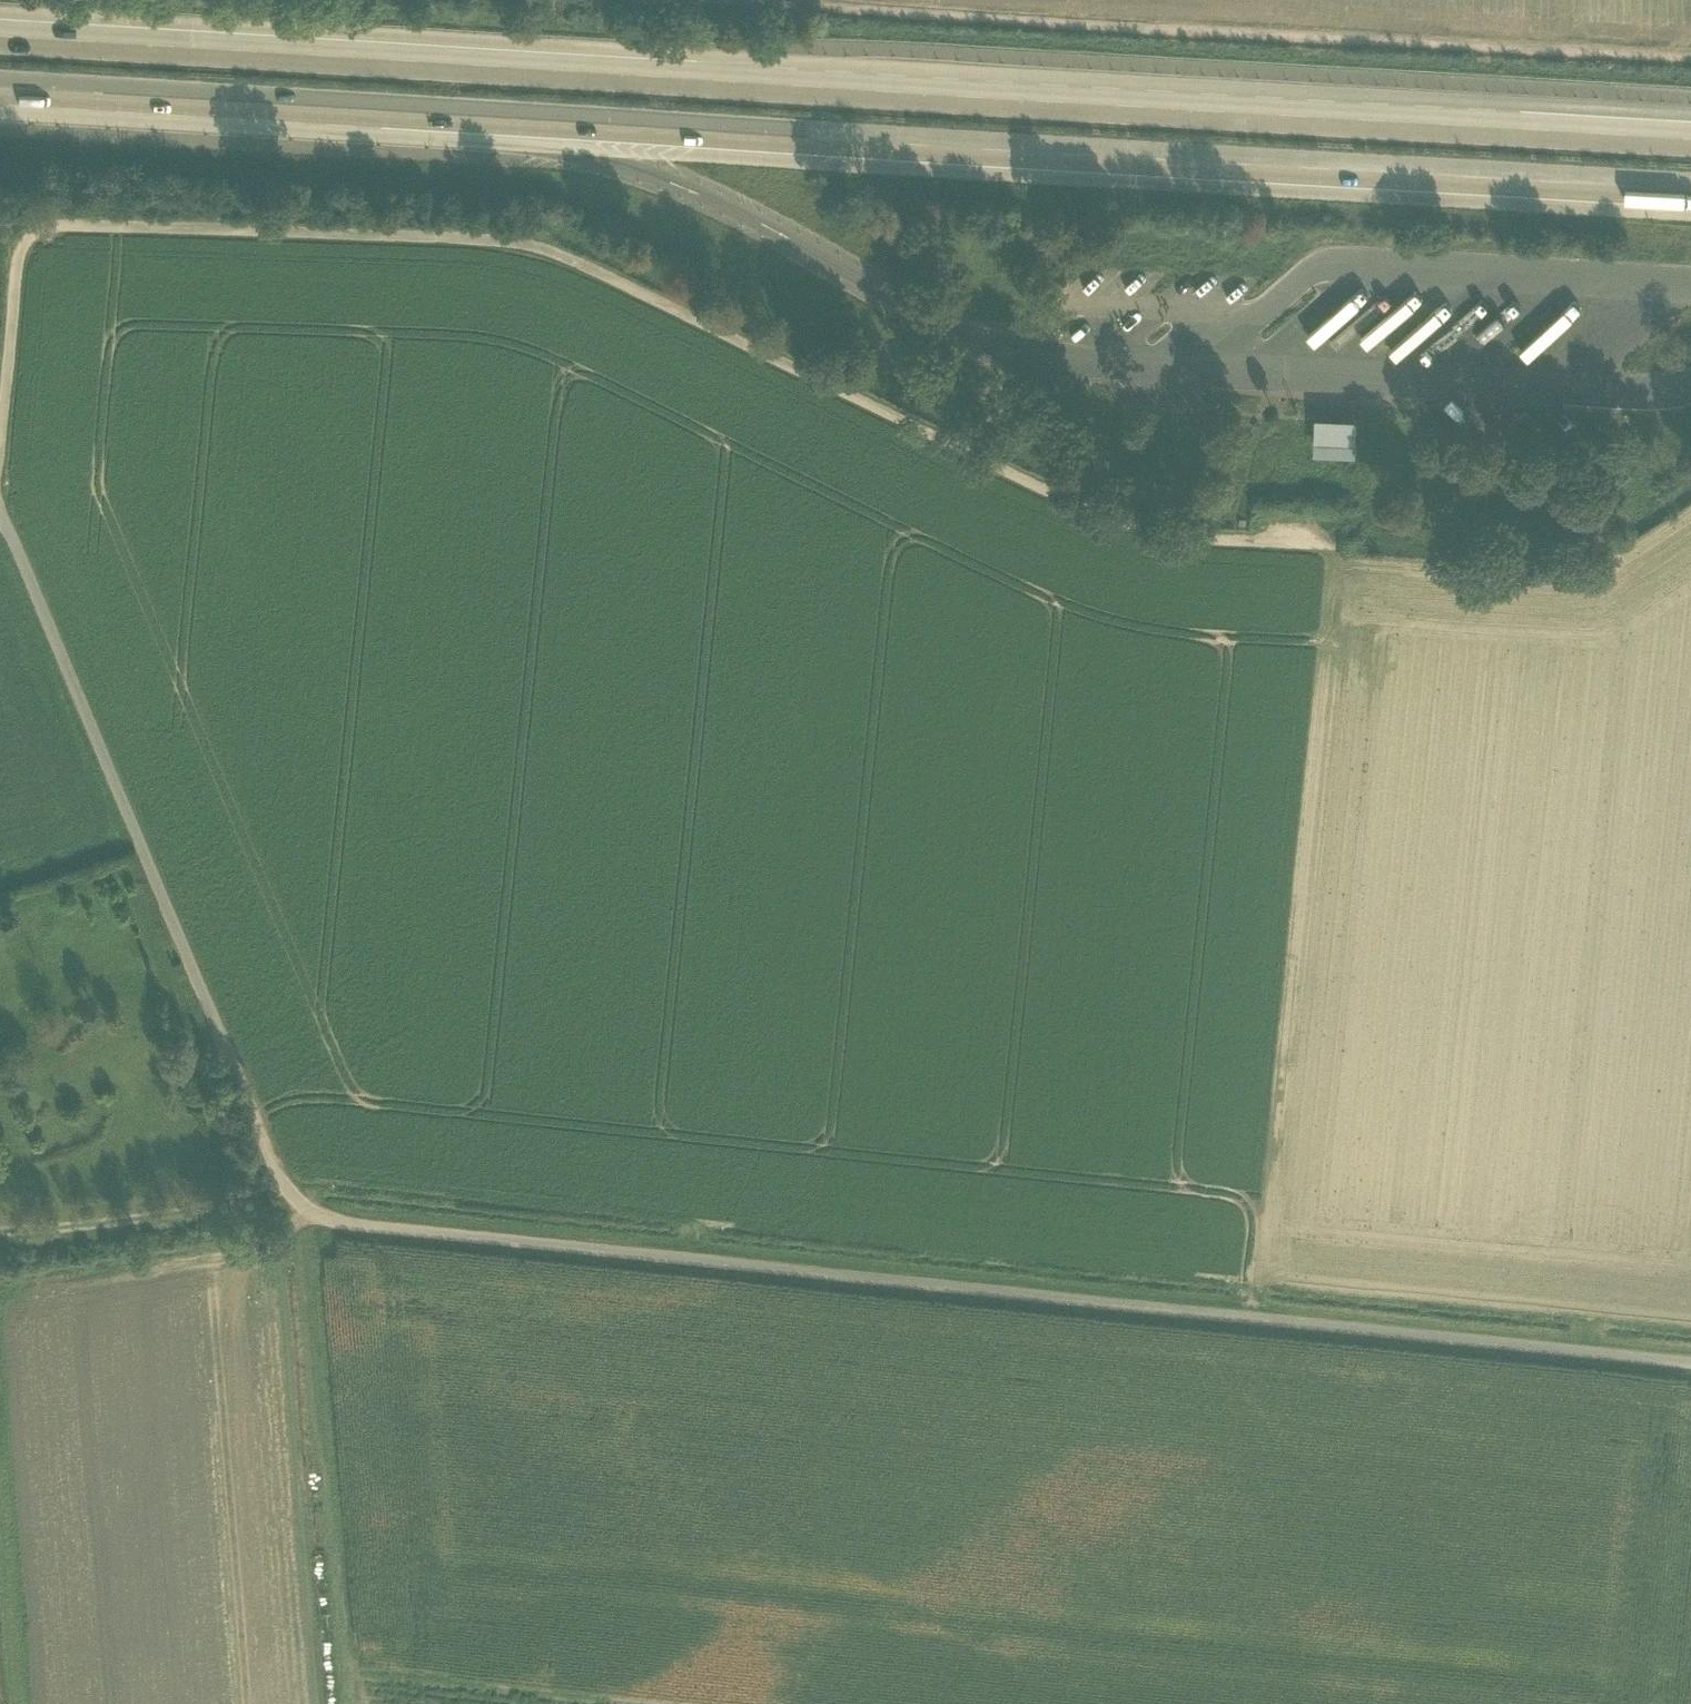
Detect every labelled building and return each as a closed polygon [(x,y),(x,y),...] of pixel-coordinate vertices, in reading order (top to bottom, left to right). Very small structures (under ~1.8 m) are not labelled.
[(1308,339),(1349,308),(1334,289),(1276,332),(1285,343),(1302,331),(1308,339)] [(1357,419),(1315,417),(1314,454),(1355,455),(1357,419)]
